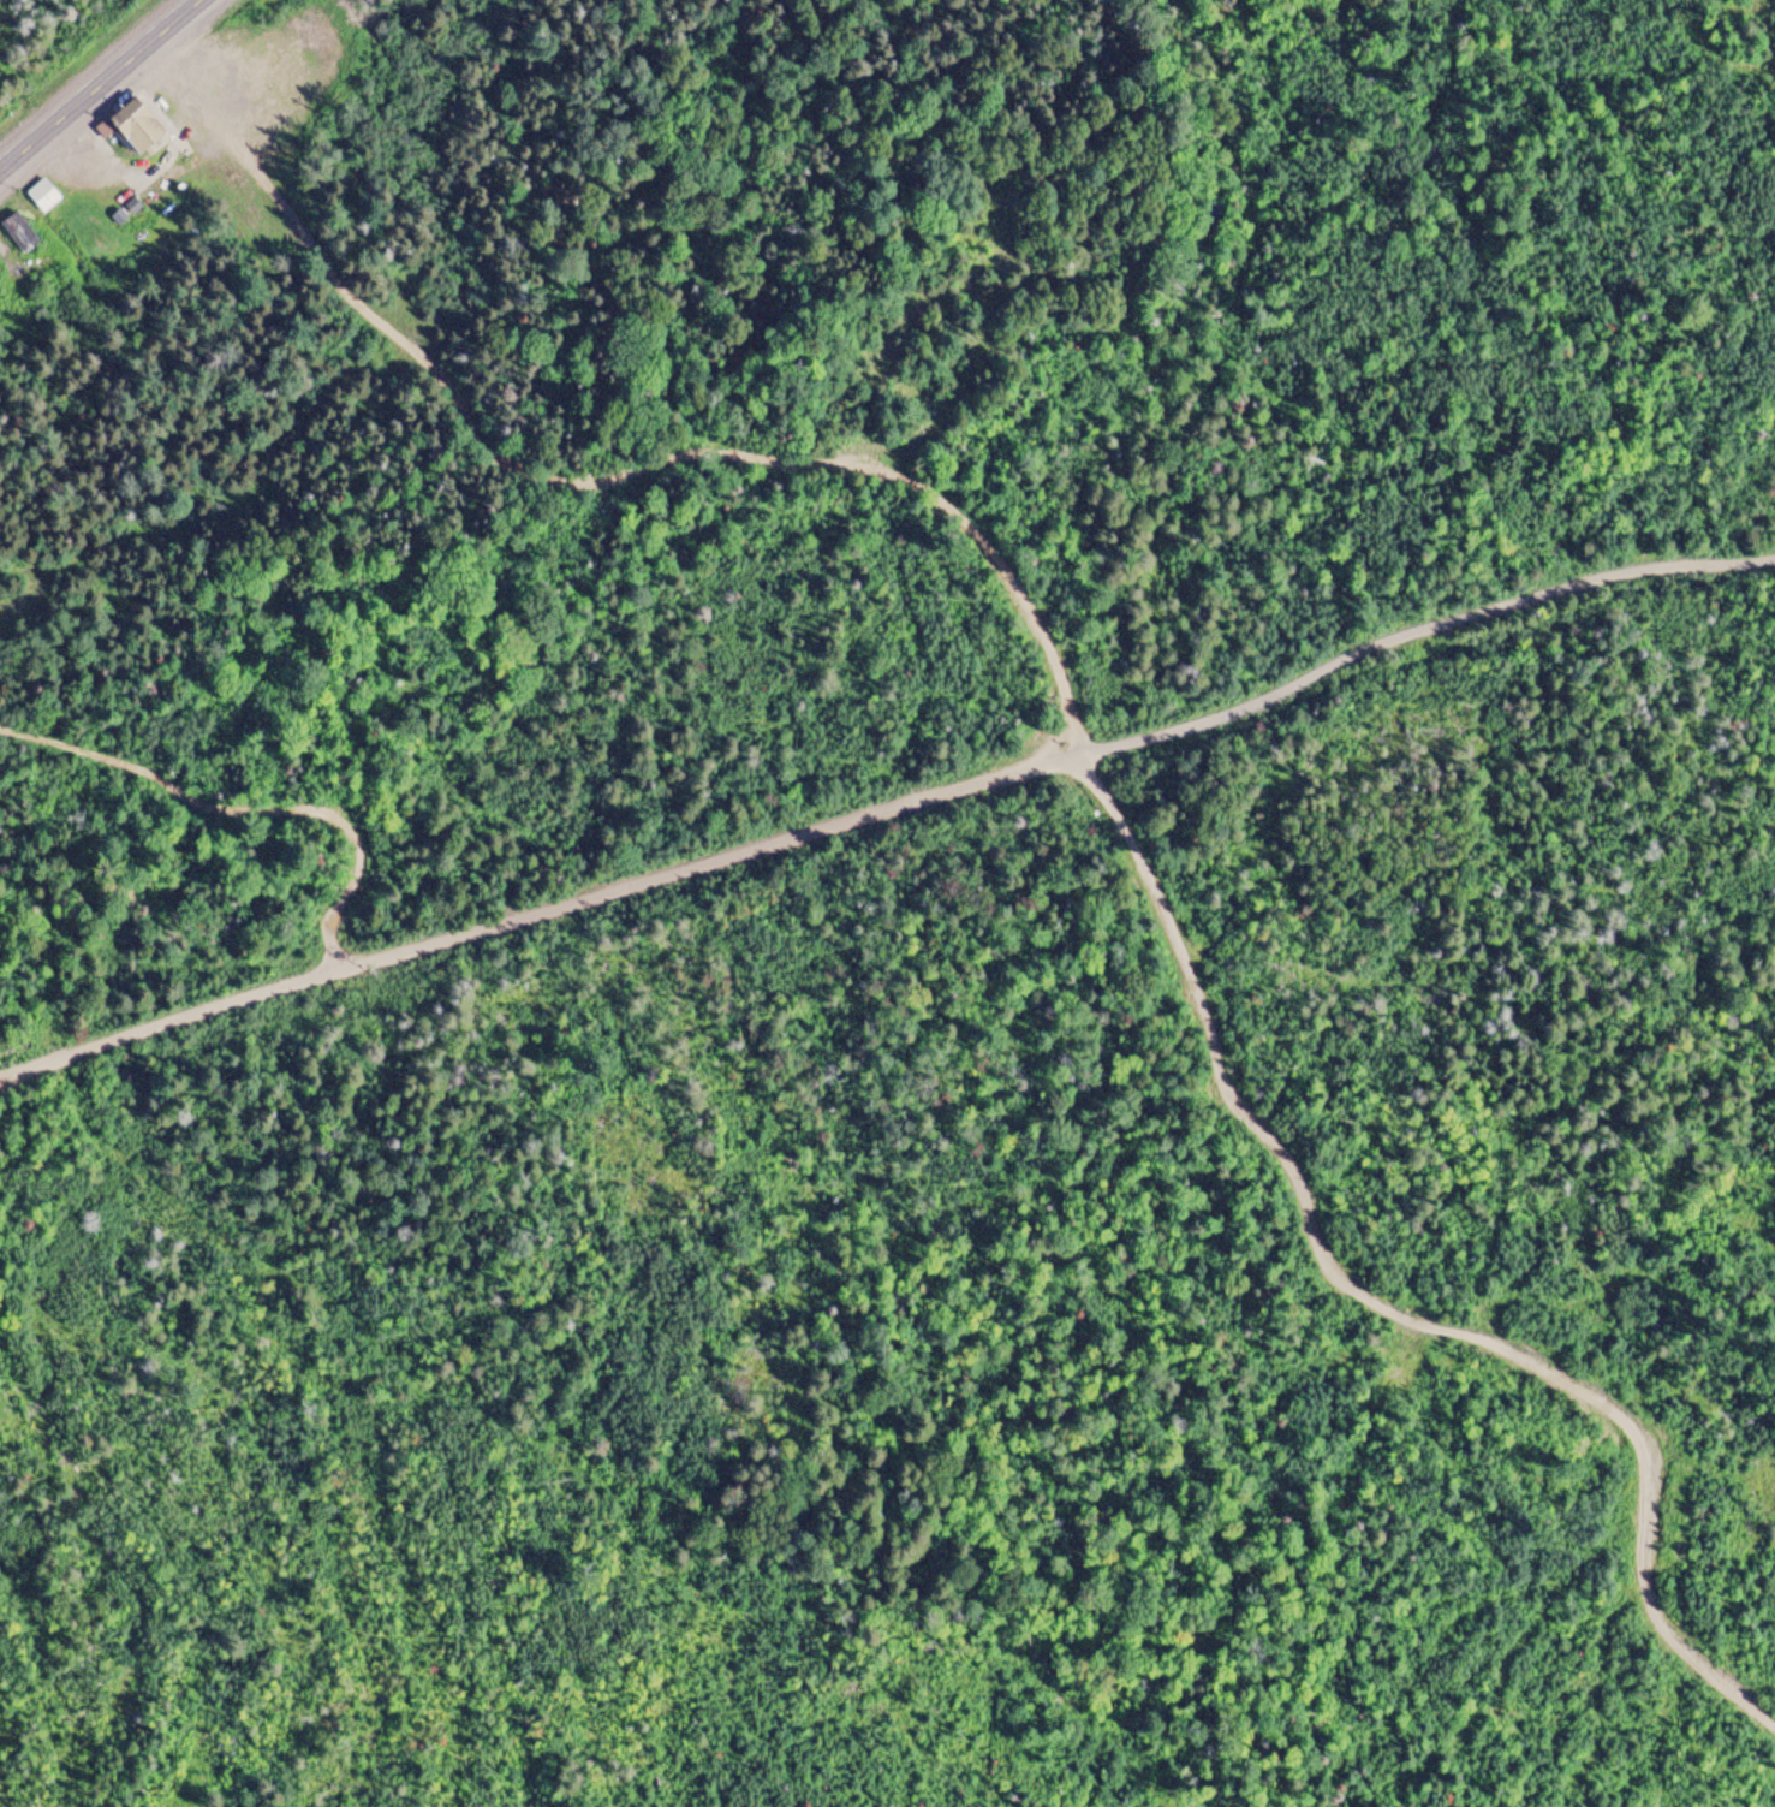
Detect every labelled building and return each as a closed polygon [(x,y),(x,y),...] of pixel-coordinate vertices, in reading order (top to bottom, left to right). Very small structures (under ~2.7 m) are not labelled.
[(93,123),(102,114),(105,117),(135,89),(165,123),(133,150),(114,130),(106,137),(93,123)] [(26,194),(44,214),(62,199),(44,178),(26,194)] [(38,246),(20,212),(2,222),(21,256),(38,246)]
